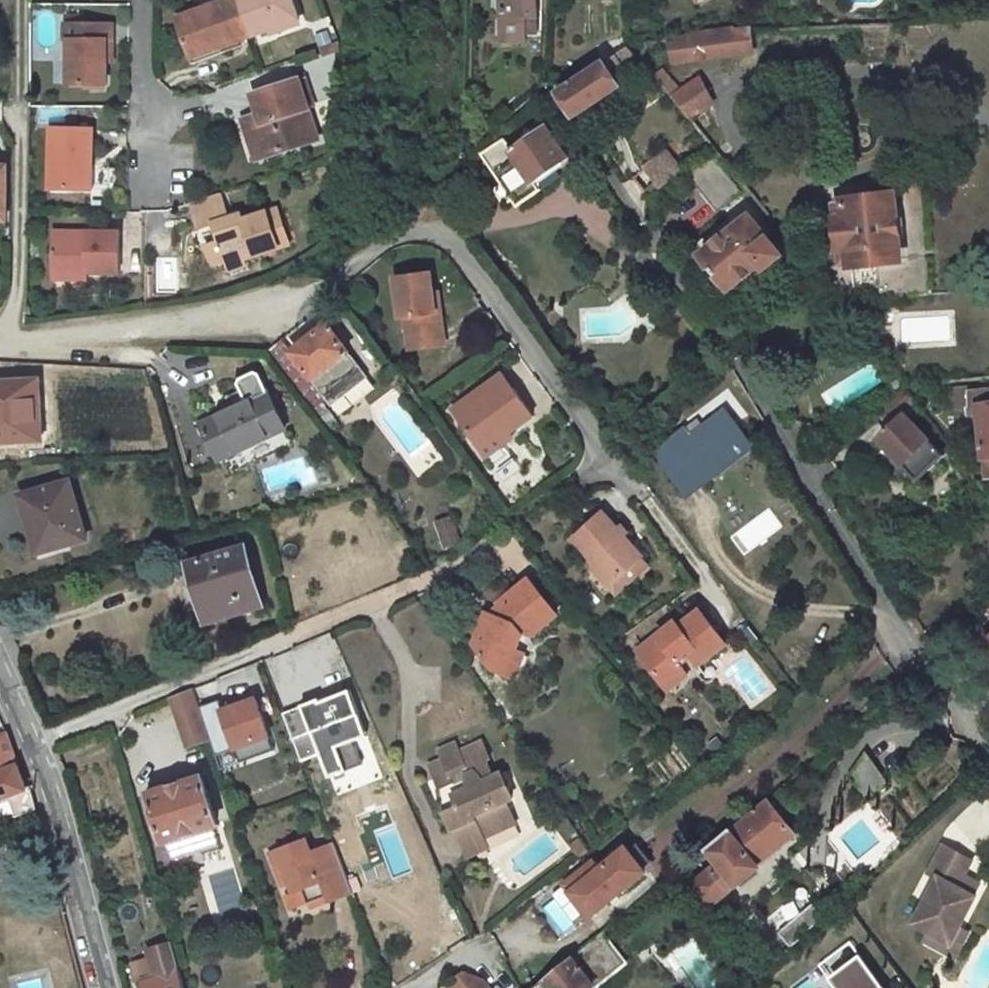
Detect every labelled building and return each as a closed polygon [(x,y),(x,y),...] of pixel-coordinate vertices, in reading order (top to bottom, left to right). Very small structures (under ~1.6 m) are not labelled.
[(233,0),(230,0),(170,21),(183,57),(216,46),(218,54),(248,44),(233,0)] [(284,0),(233,0),(248,44),(293,28),(284,0)] [(501,29),(525,30),(535,30),(536,0),(502,0),(501,29)] [(63,82),(100,84),(100,61),(101,41),(107,41),(108,26),(59,24),(59,43),(64,43),(63,82)] [(671,62),(748,53),(747,29),(718,30),(668,39),(671,62)] [(540,30),(535,30),(525,30),(525,45),(539,45),(540,30)] [(216,46),(183,57),(185,64),(218,54),(216,46)] [(627,66),(640,57),(631,46),(619,55),(627,66)] [(560,91),(575,117),(620,88),(604,63),(560,91)] [(714,99),(694,75),(669,94),(689,118),(714,99)] [(303,109),(293,80),(251,95),(257,114),(259,123),(254,124),(264,157),(318,140),(308,107),(303,109)] [(256,160),(264,157),(254,124),(259,123),(257,114),(243,119),(256,160)] [(483,153),(455,182),(473,200),(501,180),(504,185),(500,187),(499,192),(506,202),(510,203),(515,200),(518,205),(541,189),(535,181),(554,168),(568,158),(546,127),(520,146),(518,143),(513,147),(506,138),(483,153)] [(86,130),(43,130),(44,190),(87,190),(86,130)] [(654,195),(684,170),(665,147),(635,173),(654,195)] [(707,156),(686,172),(713,208),(734,192),(707,156)] [(535,181),(541,189),(559,176),(554,168),(535,181)] [(677,240),(713,216),(696,191),(660,215),(677,240)] [(747,191),(730,203),(745,222),(750,217),(761,209),(747,191)] [(220,193),(191,202),(193,210),(223,201),(220,193)] [(892,220),(890,197),(836,203),(838,222),(834,225),(839,265),(897,259),(894,238),(892,220)] [(231,265),(248,260),(292,246),(281,212),(244,223),(241,215),(230,219),(223,201),(193,210),(199,228),(215,223),(221,239),(205,245),(212,266),(229,261),(231,265)] [(761,209),(750,217),(781,256),(792,247),(761,209)] [(781,256),(750,217),(745,222),(690,265),(719,299),(761,266),(765,271),(782,258),(781,256)] [(901,238),(899,219),(892,220),(894,238),(901,238)] [(117,234),(50,233),(50,282),(86,282),(86,275),(117,275),(117,234)] [(248,260),(231,265),(233,272),(250,267),(248,260)] [(446,275),(407,275),(406,313),(402,313),(402,344),(440,344),(441,314),(445,314),(446,275)] [(325,401),(362,371),(328,326),(315,335),(310,328),(300,335),(305,342),(292,352),(282,339),(267,350),(298,390),(310,380),(325,401)] [(817,387),(825,408),(881,386),(873,365),(817,387)] [(505,367),(453,406),(481,443),(504,428),(511,437),(528,425),(524,418),(536,410),(505,367)] [(236,408),(203,423),(220,461),(288,430),(271,392),(262,373),(258,371),(243,379),(241,382),(245,389),(230,396),(236,408)] [(720,372),(712,378),(714,381),(722,375),(720,372)] [(38,383),(0,384),(0,439),(42,436),(38,383)] [(968,393),(968,387),(950,389),(952,407),(952,409),(963,408),(963,413),(976,412),(985,476),(988,476),(988,391),(968,393)] [(918,481),(943,456),(905,416),(915,406),(902,389),(874,407),(893,426),(879,440),(918,481)] [(940,402),(939,389),(929,393),(930,404),(940,402)] [(950,389),(939,389),(940,402),(952,407),(950,389)] [(654,453),(685,496),(720,471),(717,466),(750,443),(737,424),(732,427),(725,416),(695,437),(689,429),(654,453)] [(488,453),(511,437),(504,428),(481,443),(488,453)] [(87,535),(72,479),(23,492),(28,511),(35,510),(45,547),(87,535)] [(743,556),(784,526),(769,506),(728,536),(743,556)] [(599,511),(568,536),(608,582),(640,556),(625,539),(627,537),(614,522),(611,525),(599,511)] [(440,548),(458,542),(449,513),(431,518),(440,548)] [(263,607),(246,548),(191,563),(203,607),(231,599),(235,615),(263,607)] [(617,592),(648,565),(640,556),(608,582),(617,592)] [(566,628),(538,591),(509,614),(514,620),(503,627),(496,622),(481,650),(498,675),(511,681),(526,653),(531,645),(540,649),(566,628)] [(207,622),(235,615),(231,599),(203,607),(207,622)] [(676,623),(637,652),(660,684),(681,669),(677,664),(674,660),(684,653),(687,657),(693,666),(722,645),(695,611),(677,625),(676,623)] [(514,620),(509,614),(496,622),(503,627),(514,620)] [(742,629),(753,644),(760,638),(749,624),(742,629)] [(519,685),(535,658),(526,653),(511,681),(519,685)] [(674,660),(677,664),(687,657),(684,653),(674,660)] [(664,690),(685,676),(681,669),(660,684),(664,690)] [(175,695),(190,741),(211,734),(202,706),(196,687),(175,695)] [(354,739),(346,717),(359,712),(351,687),(328,695),(329,698),(321,700),(319,696),(283,708),(302,757),(320,750),(328,774),(362,762),(354,739)] [(237,748),(241,763),(276,751),(258,699),(225,711),(221,700),(202,706),(211,734),(218,755),(237,748)] [(359,712),(346,717),(354,739),(367,734),(359,712)] [(17,814),(36,806),(30,786),(24,788),(17,764),(16,765),(6,730),(0,732),(0,799),(12,795),(17,814)] [(481,834),(513,821),(504,799),(509,796),(499,772),(493,775),(486,759),(488,758),(480,741),(457,751),(453,742),(436,750),(439,759),(427,764),(438,790),(441,788),(444,797),(451,794),(455,805),(439,811),(446,827),(451,825),(451,826),(464,855),(485,845),(481,834)] [(237,748),(218,755),(222,769),(241,763),(237,748)] [(886,782),(864,756),(849,777),(866,797),(886,782)] [(214,824),(198,777),(148,794),(163,840),(214,824)] [(756,863),(793,834),(769,802),(760,809),(758,806),(753,810),(755,813),(714,848),(720,858),(692,882),(711,905),(755,870),(756,863)] [(576,831),(564,839),(578,860),(590,852),(576,831)] [(305,839),(269,852),(281,887),(289,884),(291,892),(305,888),(310,900),(327,894),(329,902),(354,893),(335,844),(310,852),(305,839)] [(972,861),(943,845),(928,873),(937,878),(912,923),(928,932),(923,941),(953,957),(967,933),(958,928),(975,897),(973,896),(978,886),(962,878),(972,861)] [(592,863),(562,884),(588,917),(644,872),(627,848),(597,871),(592,863)] [(305,888),(291,892),(285,894),(289,906),(310,900),(305,888)] [(624,965),(600,934),(529,987),(593,987),(624,965)] [(171,943),(149,949),(157,977),(161,975),(155,956),(173,950),(171,943)] [(788,987),(882,987),(848,943),(788,987)] [(173,950),(155,956),(161,975),(157,977),(144,980),(146,987),(184,987),(173,950)] [(477,977),(461,971),(444,982),(449,987),(486,987),(477,977)]
